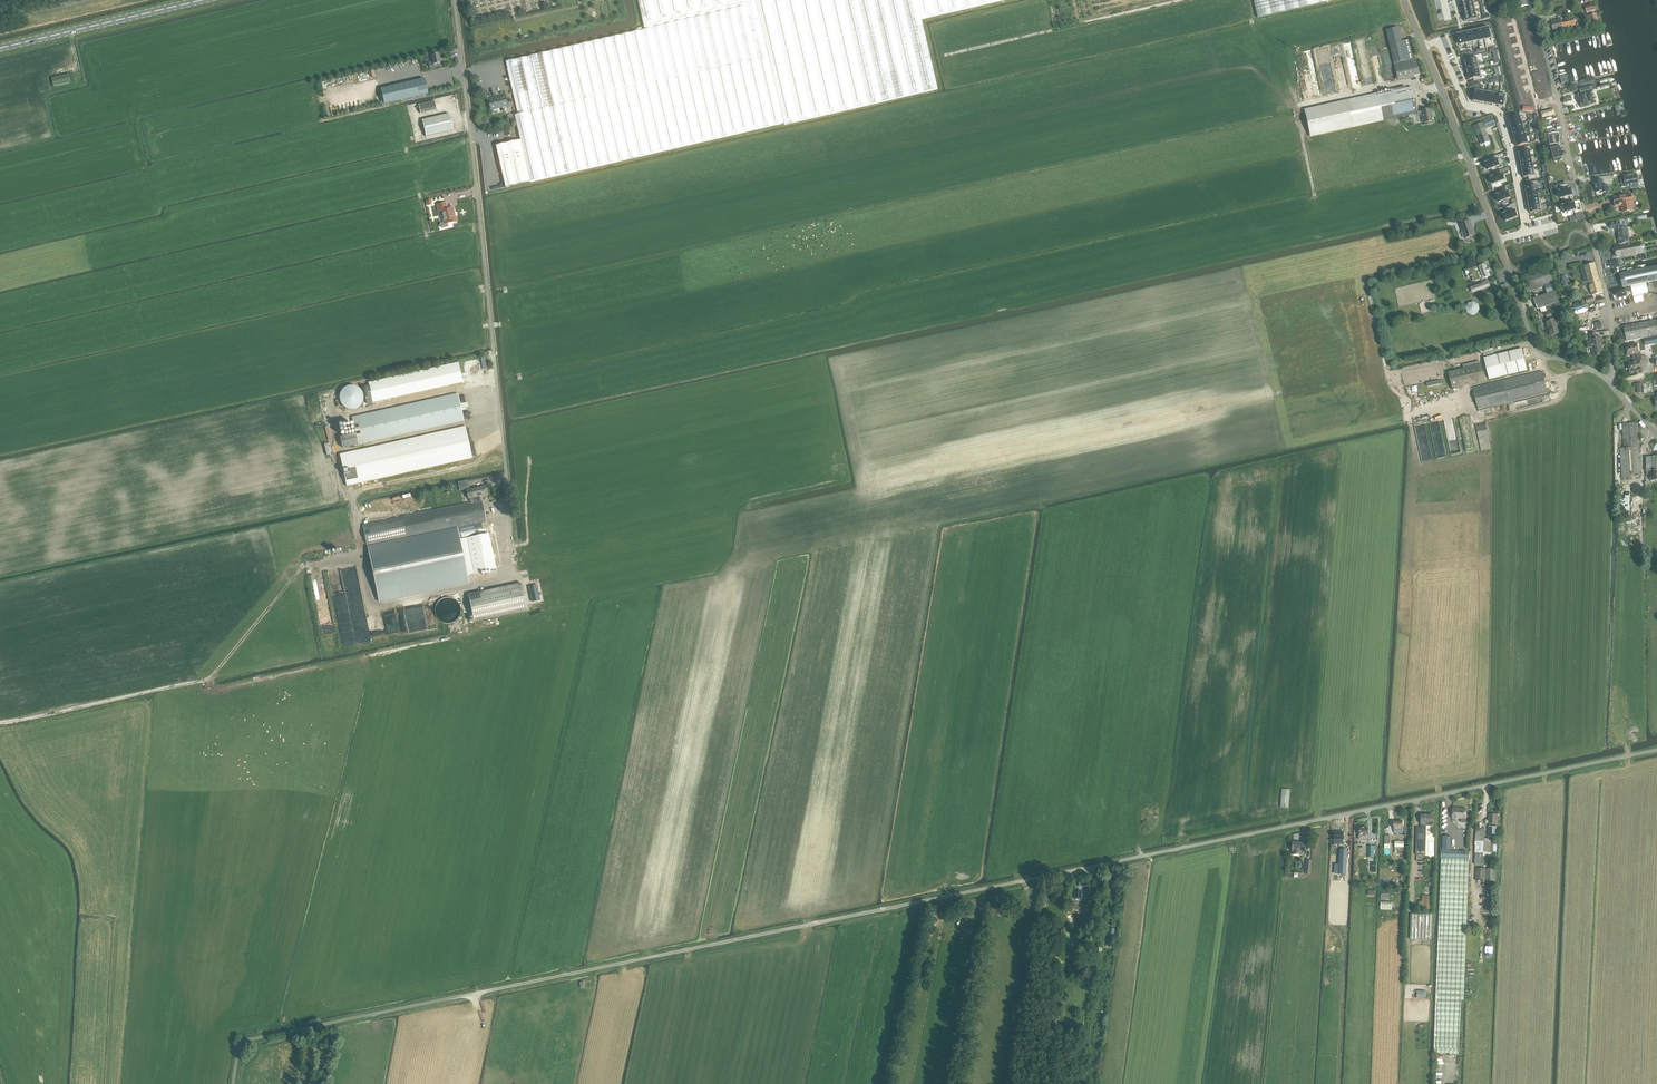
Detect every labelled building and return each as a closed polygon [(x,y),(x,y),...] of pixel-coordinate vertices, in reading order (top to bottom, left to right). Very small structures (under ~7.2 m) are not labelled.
[(1004,0),(638,0),(645,30),(506,62),(518,114),(515,115),(521,140),(496,146),(506,188),(785,123),(785,125),(938,89),(922,19),(1004,0)] [(1257,18),(1336,0),(1253,0),(1257,18)] [(1528,6),(1526,0),(1515,0),(1517,8),(1528,6)] [(1474,3),(1461,6),(1462,9),(1463,9),(1463,10),(1462,11),(1463,14),(1476,11),(1474,3)] [(1587,14),(1596,12),(1594,5),(1585,7),(1586,8),(1581,9),(1582,12),(1586,11),(1587,14)] [(1476,11),(1463,14),(1464,17),(1465,17),(1465,18),(1464,18),(1465,21),(1473,20),(1474,21),(1478,20),(1476,11)] [(1589,16),(1591,25),(1599,23),(1597,14),(1594,15),(1594,13),(1590,14),(1590,16),(1589,16)] [(1586,14),(1575,17),(1577,23),(1584,21),(1583,17),(1587,16),(1586,14)] [(1577,25),(1577,23),(1575,17),(1568,19),(1570,27),(1576,26),(1576,25),(1577,25)] [(1564,29),(1562,20),(1561,19),(1551,21),(1553,31),(1564,29)] [(1568,19),(1562,20),(1564,29),(1570,27),(1568,19)] [(1386,30),(1394,63),(1406,60),(1401,41),(1398,27),(1386,30)] [(1489,28),(1482,29),(1485,40),(1491,38),(1489,28)] [(1482,29),(1476,30),(1479,41),(1485,40),(1482,29)] [(1476,30),(1470,32),(1472,42),(1473,42),(1479,41),(1476,30)] [(1470,32),(1464,33),(1466,44),(1466,45),(1473,44),(1473,42),(1472,42),(1470,32)] [(1464,33),(1457,34),(1459,45),(1466,44),(1464,33)] [(1401,41),(1406,60),(1412,59),(1408,40),(1401,41)] [(434,64),(441,63),(438,54),(431,55),(433,61),(428,62),(430,67),(434,66),(434,64)] [(1468,60),(1466,60),(1467,67),(1479,64),(1478,58),(1476,58),(1475,55),(1468,57),(1468,60)] [(1394,63),(1398,80),(1419,75),(1416,58),(1412,59),(1406,60),(1394,63)] [(1479,64),(1467,67),(1468,73),(1481,70),(1479,64)] [(1481,70),(1468,73),(1470,79),(1473,79),(1474,82),(1482,80),(1481,77),(1482,77),(1481,70)] [(69,74),(51,78),(54,87),(71,83),(69,74)] [(425,79),(381,89),(384,105),(428,94),(425,79)] [(1579,94),(1582,107),(1596,103),(1593,90),(1591,85),(1591,82),(1583,85),(1580,85),(1580,87),(1580,88),(1582,93),(1579,94)] [(1346,101),(1304,110),(1310,136),(1310,137),(1332,133),(1353,128),(1397,118),(1408,116),(1407,114),(1417,112),(1411,87),(1406,88),(1393,91),(1393,93),(1347,103),(1346,102),(1346,101)] [(1474,94),(1473,97),(1474,97),(1473,101),(1479,102),(1481,91),(1482,91),(1482,90),(1476,88),(1475,94),(1474,94)] [(1499,94),(1498,105),(1504,106),(1504,102),(1505,102),(1506,100),(1505,99),(1506,94),(1499,93),(1499,94)] [(508,108),(513,106),(511,100),(507,101),(506,96),(497,98),(489,99),(492,110),(508,107),(508,108)] [(1417,112),(1407,114),(1408,116),(1408,117),(1416,115),(1421,114),(1423,123),(1433,121),(1430,109),(1421,111),(1417,112)] [(1542,118),(1554,115),(1552,109),(1541,112),(1542,118)] [(449,114),(422,120),(426,137),(452,131),(449,114)] [(1520,116),(1509,119),(1517,147),(1528,143),(1520,116)] [(1496,124),(1493,117),(1484,121),(1486,127),(1496,124)] [(1475,126),(1482,144),(1490,141),(1483,123),(1475,126)] [(1560,134),(1548,136),(1550,145),(1560,143),(1560,134)] [(1524,151),(1519,152),(1520,158),(1531,156),(1530,150),(1531,150),(1531,146),(1523,147),(1524,151)] [(1555,162),(1563,159),(1560,146),(1551,149),(1555,162)] [(1487,162),(1485,163),(1488,170),(1500,165),(1496,155),(1487,159),(1488,162),(1487,162)] [(1531,156),(1520,158),(1522,165),(1532,163),(1531,156)] [(1532,163),(1522,165),(1523,171),(1533,169),(1532,163)] [(1533,169),(1523,171),(1524,177),(1528,177),(1529,181),(1537,179),(1535,168),(1533,169)] [(1492,177),(1491,177),(1493,184),(1505,180),(1501,170),(1492,173),(1492,174),(1493,176),(1492,177)] [(1627,187),(1638,185),(1636,174),(1625,176),(1625,179),(1621,180),(1622,187),(1627,187)] [(1602,180),(1594,181),(1596,192),(1601,192),(1601,193),(1605,192),(1605,195),(1609,195),(1608,190),(1607,185),(1603,185),(1602,180)] [(1530,186),(1526,187),(1527,194),(1538,192),(1537,186),(1538,185),(1537,181),(1529,183),(1530,186)] [(1561,191),(1559,191),(1561,198),(1573,195),(1571,188),(1569,188),(1568,189),(1567,184),(1560,185),(1561,191)] [(1498,195),(1496,195),(1499,202),(1503,201),(1504,202),(1507,200),(1507,199),(1511,198),(1507,187),(1498,191),(1498,192),(1499,194),(1498,195)] [(1538,192),(1527,194),(1528,200),(1539,198),(1538,192)] [(1631,194),(1614,197),(1615,206),(1621,205),(1623,212),(1628,211),(1630,212),(1631,212),(1632,210),(1634,210),(1633,202),(1631,194)] [(1539,198),(1528,200),(1529,206),(1542,204),(1540,198),(1539,198)] [(1571,201),(1562,204),(1564,213),(1577,210),(1575,203),(1572,203),(1571,201)] [(442,228),(443,228),(448,227),(448,224),(451,223),(453,223),(453,222),(456,222),(456,221),(455,221),(454,213),(453,208),(446,210),(445,203),(437,204),(439,212),(443,211),(445,223),(442,223),(441,224),(440,225),(440,226),(441,227),(442,228)] [(1542,204),(1529,206),(1530,213),(1534,212),(1535,213),(1537,212),(1537,211),(1543,210),(1542,204)] [(1505,214),(1503,214),(1506,221),(1518,217),(1515,210),(1513,210),(1511,205),(1504,208),(1504,209),(1506,213),(1505,214)] [(1465,238),(1475,235),(1470,220),(1460,224),(1465,238)] [(1611,229),(1616,228),(1620,246),(1630,244),(1627,226),(1622,227),(1622,226),(1620,227),(1619,222),(1610,223),(1611,229)] [(1643,252),(1641,242),(1630,244),(1620,246),(1614,247),(1616,257),(1622,256),(1632,254),(1637,253),(1643,252)] [(1585,266),(1589,280),(1599,277),(1595,263),(1585,266)] [(1483,289),(1490,286),(1488,282),(1484,283),(1482,279),(1486,277),(1487,278),(1488,277),(1490,276),(1489,272),(1489,271),(1488,271),(1488,269),(1488,268),(1487,268),(1486,264),(1469,270),(1471,275),(1470,276),(1473,276),(1475,281),(1481,279),(1482,283),(1481,284),(1483,289)] [(1656,280),(1656,266),(1620,274),(1623,287),(1656,280)] [(1545,286),(1551,284),(1555,283),(1550,267),(1526,275),(1525,273),(1521,275),(1523,280),(1527,279),(1531,291),(1545,286)] [(1589,280),(1593,295),(1603,293),(1599,277),(1589,280)] [(1630,287),(1616,290),(1618,298),(1627,296),(1626,293),(1631,292),(1630,287)] [(1554,304),(1559,302),(1555,291),(1553,292),(1548,293),(1534,298),(1538,309),(1540,309),(1546,307),(1554,304)] [(1473,302),(1469,303),(1466,307),(1467,312),(1472,315),(1477,314),(1479,309),(1478,304),(1473,302)] [(1551,336),(1560,333),(1555,319),(1552,320),(1551,317),(1554,315),(1553,311),(1546,313),(1548,321),(1546,322),(1551,336)] [(1623,322),(1624,326),(1626,337),(1627,341),(1656,335),(1656,315),(1623,322)] [(1595,323),(1596,330),(1603,329),(1602,322),(1595,323)] [(1624,326),(1618,327),(1620,338),(1626,337),(1624,326)] [(1594,356),(1603,354),(1601,336),(1597,337),(1596,333),(1590,334),(1591,341),(1587,342),(1588,348),(1592,348),(1594,356)] [(1644,338),(1645,346),(1654,344),(1656,343),(1656,336),(1644,338)] [(1632,354),(1633,358),(1642,356),(1641,352),(1639,352),(1637,344),(1626,346),(1628,355),(1632,354)] [(1522,349),(1484,358),(1489,380),(1528,370),(1522,349)] [(1642,361),(1642,356),(1633,358),(1634,362),(1629,363),(1631,372),(1642,369),(1640,361),(1642,361)] [(463,382),(459,362),(369,382),(369,385),(366,386),(363,386),(367,404),(373,402),(463,382)] [(1453,389),(1486,381),(1482,364),(1449,372),(1453,389)] [(1479,409),(1547,393),(1542,371),(1474,388),(1479,409)] [(362,397),(361,395),(361,393),(360,391),(359,390),(358,389),(356,388),(354,387),(352,387),(350,387),(348,387),(346,388),(344,389),(343,391),(342,393),(341,395),(341,397),(341,399),(341,401),(342,403),(344,404),(345,406),(347,407),(349,407),(351,407),(353,407),(355,407),(357,406),(358,405),(360,403),(361,401),(361,399),(362,397)] [(343,448),(358,444),(464,421),(458,394),(352,417),(356,434),(351,435),(341,437),(343,448)] [(1640,447),(1638,423),(1622,424),(1624,448),(1620,449),(1622,476),(1642,475),(1640,447)] [(472,458),(465,426),(345,453),(339,454),(347,486),(352,485),(361,483),(361,486),(364,485),(364,482),(472,458)] [(1646,457),(1646,472),(1653,472),(1653,476),(1651,476),(1650,476),(1650,480),(1651,481),(1653,481),(1656,480),(1656,456),(1653,456),(1653,457),(1650,457),(1646,457)] [(460,491),(470,489),(468,480),(458,482),(460,491)] [(470,503),(363,524),(368,547),(387,543),(407,539),(433,533),(457,528),(458,528),(461,541),(462,541),(468,540),(474,573),(496,569),(489,533),(488,534),(488,530),(479,532),(480,535),(479,536),(478,530),(483,529),(481,523),(487,522),(482,500),(481,500),(480,496),(486,495),(484,486),(467,490),(468,499),(469,498),(470,503)] [(368,548),(379,603),(469,584),(457,529),(368,548)] [(521,584),(468,595),(474,622),(527,611),(521,584)] [(538,588),(530,589),(531,596),(532,602),(540,601),(539,596),(541,595),(541,593),(539,593),(538,588)] [(462,610),(462,608),(462,605),(461,603),(459,601),(457,600),(455,598),(453,598),(450,597),(449,597),(447,598),(445,598),(443,599),(441,601),(439,603),(438,605),(437,607),(437,610),(437,612),(438,614),(439,616),(440,619),(442,620),(445,622),(447,622),(450,623),(452,622),(454,622),(456,621),(458,619),(460,617),(461,615),(462,613),(462,610)] [(1280,807),(1288,808),(1290,790),(1282,789),(1280,807)] [(1467,809),(1453,808),(1453,818),(1461,818),(1461,823),(1469,823),(1469,816),(1466,816),(1467,809)] [(1490,826),(1489,826),(1488,837),(1496,838),(1497,827),(1496,827),(1496,824),(1497,824),(1498,815),(1490,814),(1489,824),(1490,824),(1490,826)] [(1434,826),(1434,815),(1422,815),(1421,828),(1417,827),(1416,855),(1425,855),(1426,826),(1434,826)] [(1403,828),(1403,821),(1394,821),(1394,828),(1395,828),(1395,832),(1403,832),(1403,828)] [(1358,839),(1367,839),(1367,835),(1368,828),(1359,827),(1359,834),(1358,839)] [(1485,829),(1477,829),(1475,844),(1476,844),(1475,865),(1492,866),(1494,839),(1484,838),(1485,829)] [(1343,844),(1343,832),(1334,832),(1334,844),(1343,844)] [(1451,839),(1443,838),(1443,850),(1451,850),(1451,839)] [(1395,847),(1395,850),(1397,850),(1404,850),(1404,847),(1404,842),(1395,841),(1395,847)] [(1292,851),(1293,851),(1293,854),(1300,855),(1301,855),(1302,855),(1302,854),(1303,854),(1303,853),(1304,853),(1304,852),(1305,843),(1292,842),(1292,851)] [(1368,846),(1368,857),(1374,857),(1374,851),(1378,851),(1378,846),(1368,846)] [(1339,864),(1339,874),(1346,875),(1347,849),(1340,849),(1339,864)] [(1462,851),(1442,851),(1441,858),(1469,859),(1469,851),(1467,851),(1462,851)] [(1469,859),(1441,858),(1434,1053),(1459,1054),(1462,1000),(1464,1000),(1469,859)] [(1477,868),(1476,880),(1495,881),(1496,869),(1477,868)] [(1089,881),(1079,880),(1079,886),(1075,886),(1074,899),(1081,899),(1082,886),(1089,886),(1089,881)] [(1419,902),(1418,909),(1423,910),(1424,906),(1424,909),(1431,909),(1431,906),(1431,905),(1429,905),(1430,896),(1424,896),(1424,902),(1422,902),(1419,902)] [(1381,909),(1392,910),(1392,901),(1381,901),(1381,909)] [(930,912),(928,926),(935,927),(936,922),(937,913),(930,912)] [(1411,914),(1410,939),(1432,939),(1433,914),(1411,914)] [(317,1055),(316,1064),(329,1066),(331,1058),(332,1059),(334,1042),(327,1040),(324,1056),(317,1055)] [(310,1070),(303,1069),(301,1083),(307,1083),(310,1070)]
